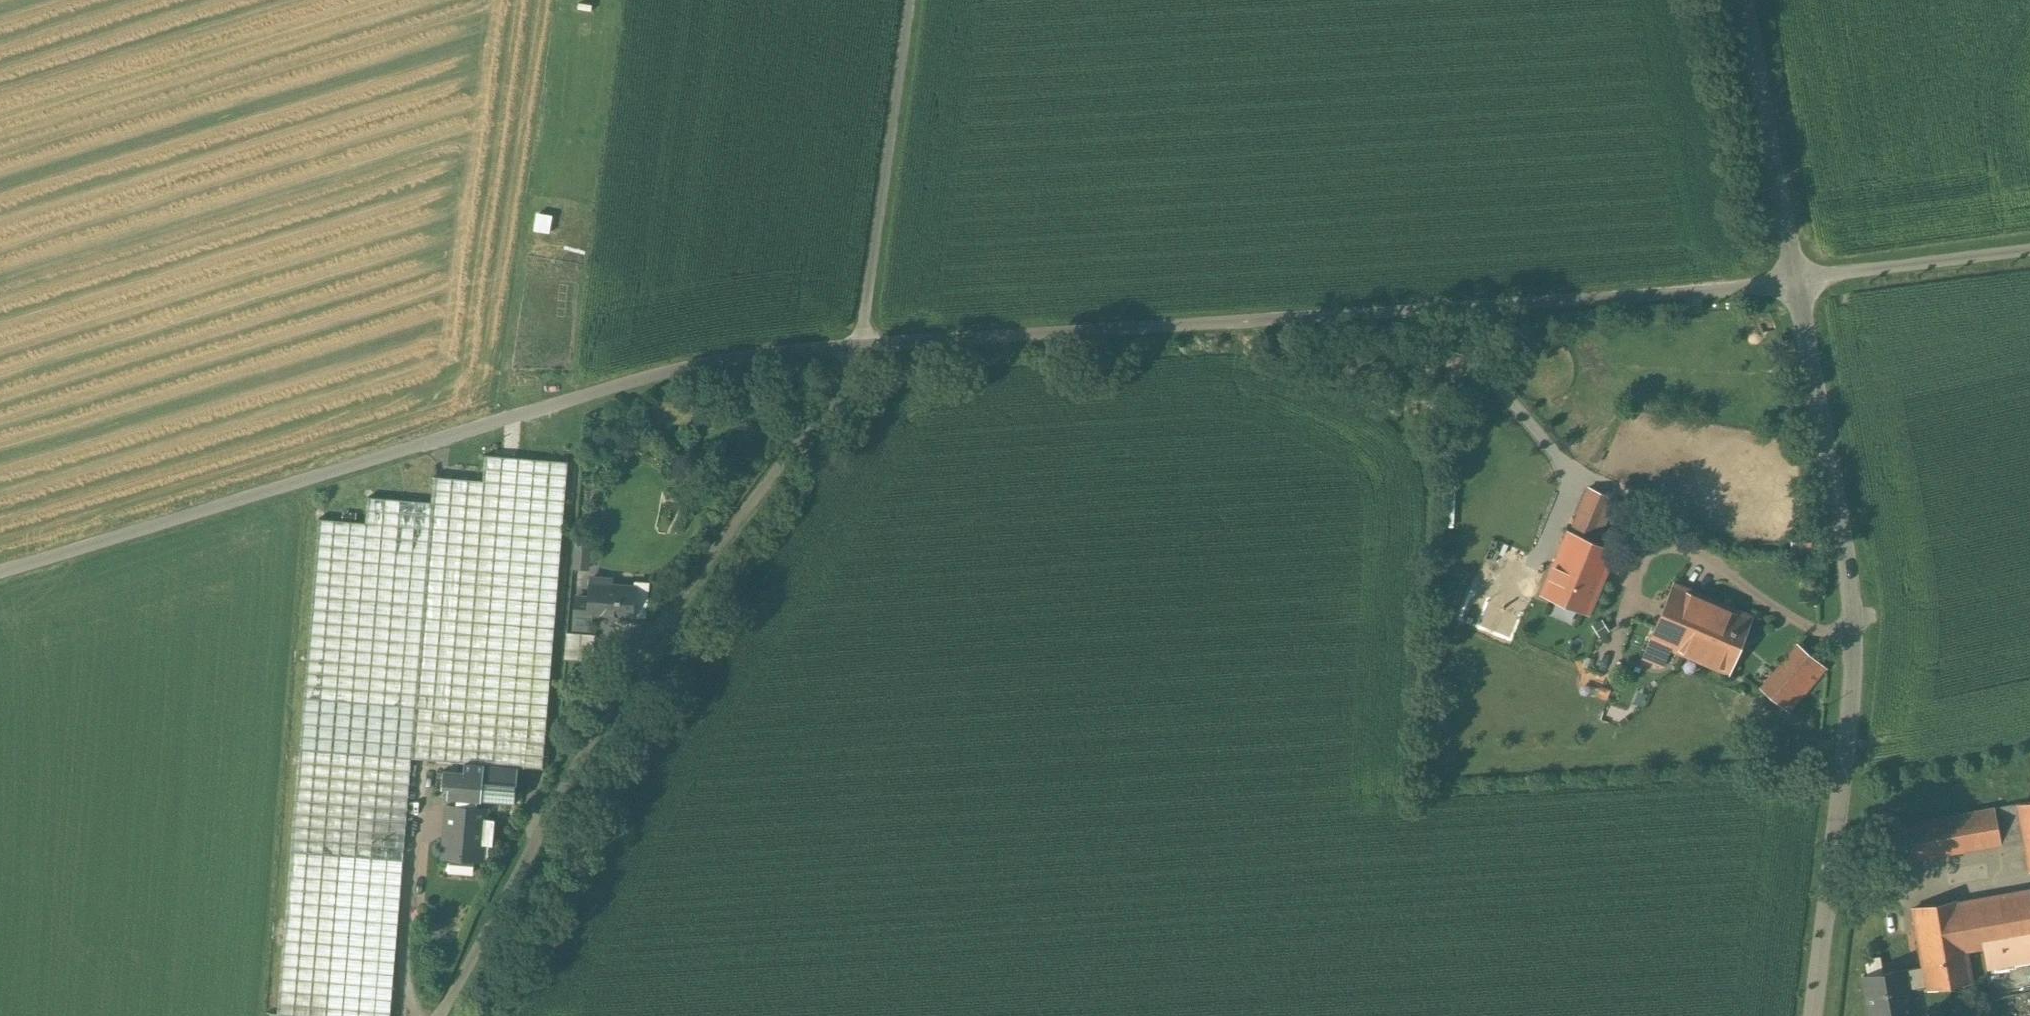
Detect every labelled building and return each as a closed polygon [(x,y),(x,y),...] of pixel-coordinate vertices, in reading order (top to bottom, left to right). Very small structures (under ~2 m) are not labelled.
[(1619,493),(1588,480),(1543,593),(1591,612),(1617,548),(1599,540),(1619,493)] [(572,566),(590,566),(590,539),(572,539),(572,566)] [(591,606),(590,623),(629,626),(632,591),(612,590),(612,585),(588,583),(586,605),(591,606)] [(1753,617),(1674,584),(1650,639),(1729,673),(1753,617)] [(588,637),(590,623),(591,606),(586,605),(574,604),(572,636),(568,635),(566,658),(590,660),(591,637),(588,637)] [(1795,656),(1770,685),(1796,707),(1820,678),(1795,656)] [(454,763),(450,854),(497,856),(499,800),(528,801),(530,763),(474,760),(473,764),(454,763)] [(1894,817),(1903,858),(2010,836),(2017,867),(2029,864),(2029,788),(1894,817)] [(1913,908),(1923,967),(1926,986),(1927,990),(1972,983),(1967,951),(1984,948),(1987,970),(2029,962),(2029,888),(1913,908)] [(393,952),(288,951),(287,1010),(300,1010),(300,1015),(305,1015),(340,1015),(392,1015),(393,952)] [(1923,967),(1904,970),(1907,989),(1926,986),(1923,967)] [(1904,969),(1863,975),(1870,1015),(1912,1015),(1907,989),(1904,970),(1904,969)]
